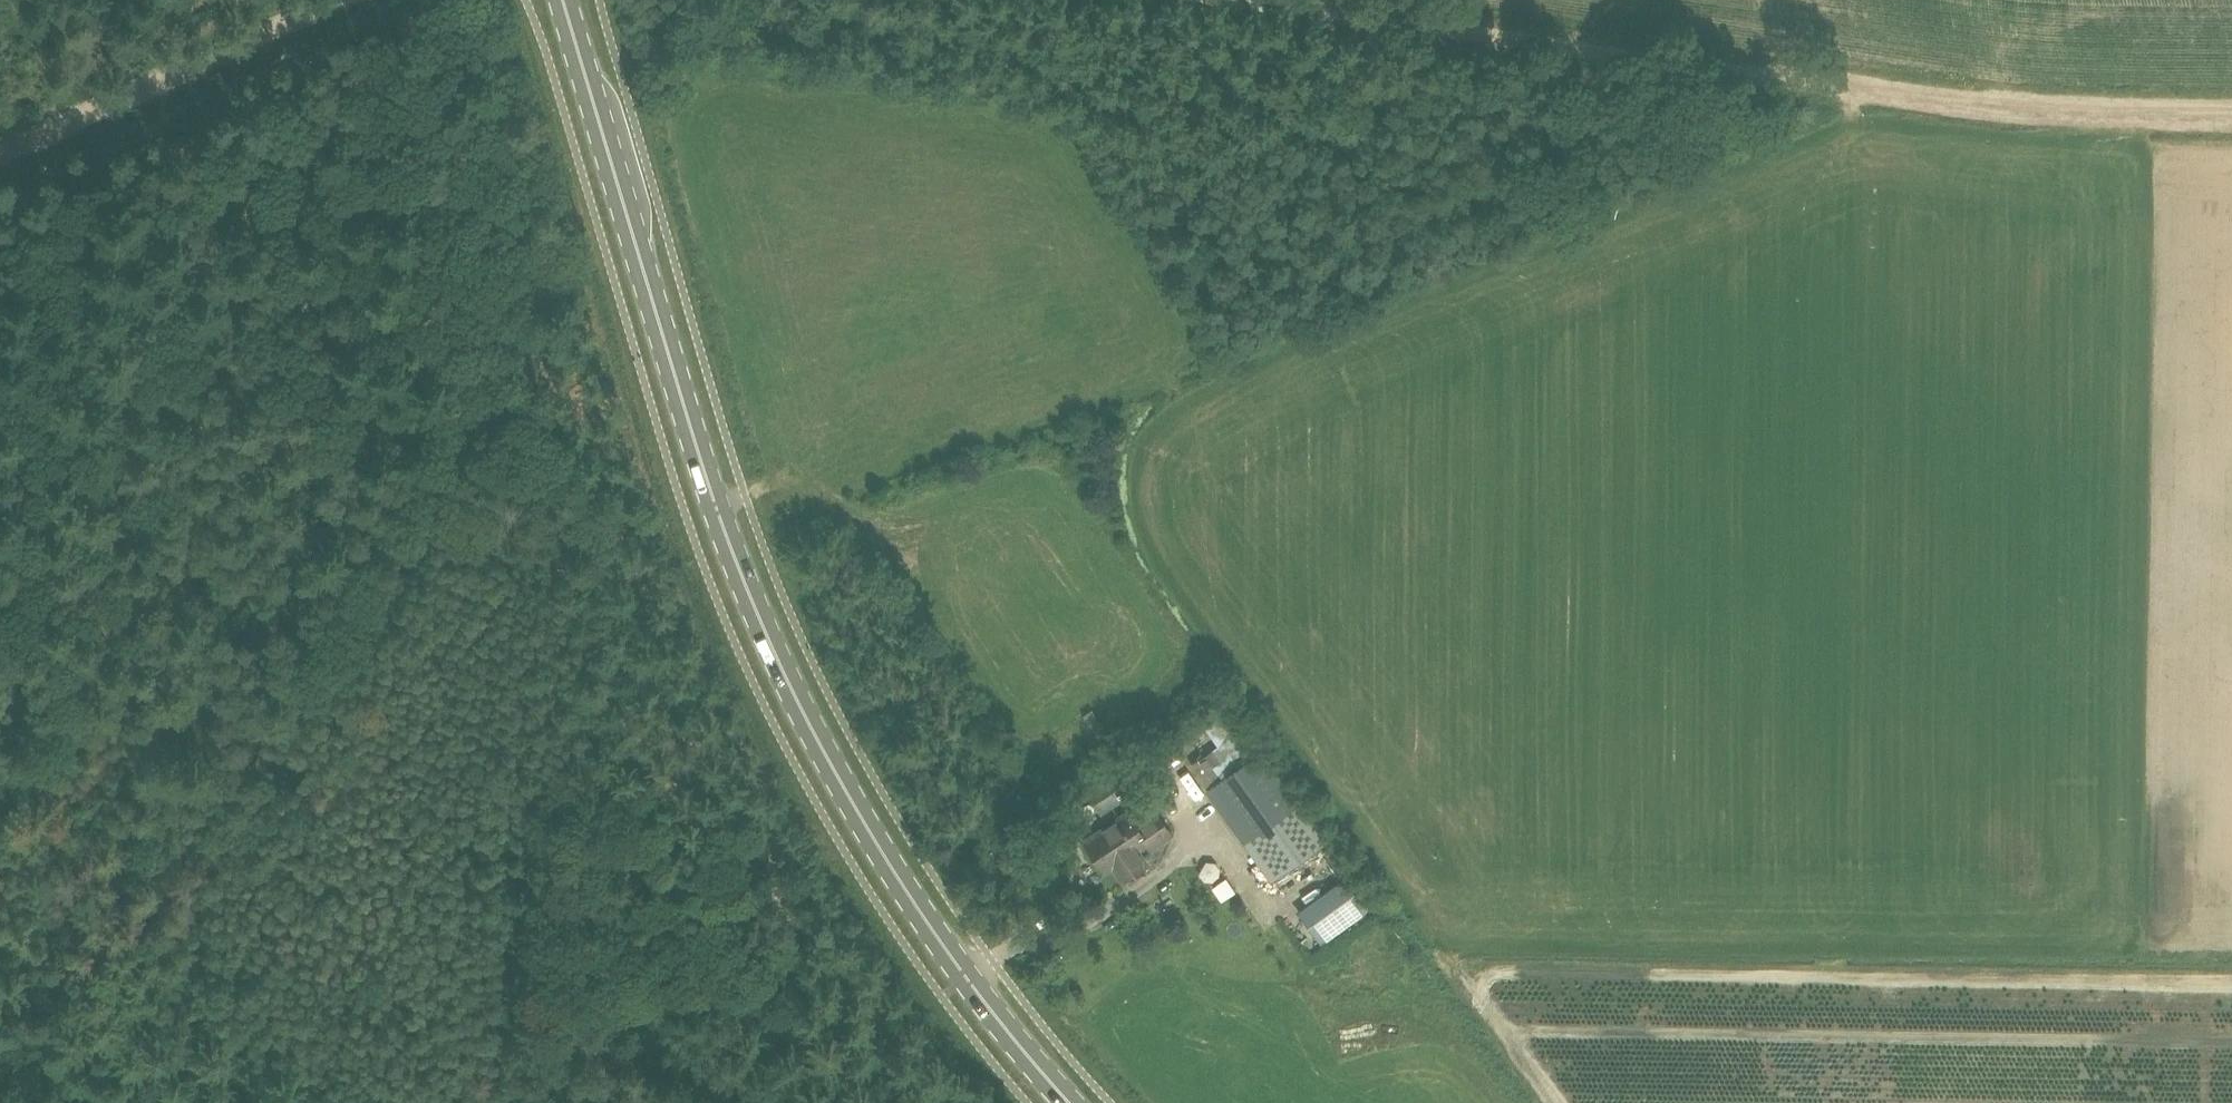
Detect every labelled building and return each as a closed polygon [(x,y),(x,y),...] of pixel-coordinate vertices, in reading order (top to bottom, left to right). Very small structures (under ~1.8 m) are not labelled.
[(1191,764),(1206,787),(1206,788),(1271,881),(1332,838),(1266,745),(1253,754),(1247,745),(1256,738),(1230,699),(1201,717),(1083,788),(1099,813),(1123,797),(1120,792),(1195,746),(1193,743),(1210,732),(1218,745),(1191,764)] [(1129,812),(1085,842),(1105,871),(1114,866),(1124,881),(1148,864),(1138,849),(1147,843),(1151,848),(1172,833),(1157,811),(1137,825),(1129,812)] [(1336,871),(1351,860),(1342,848),(1327,860),(1336,871)]
